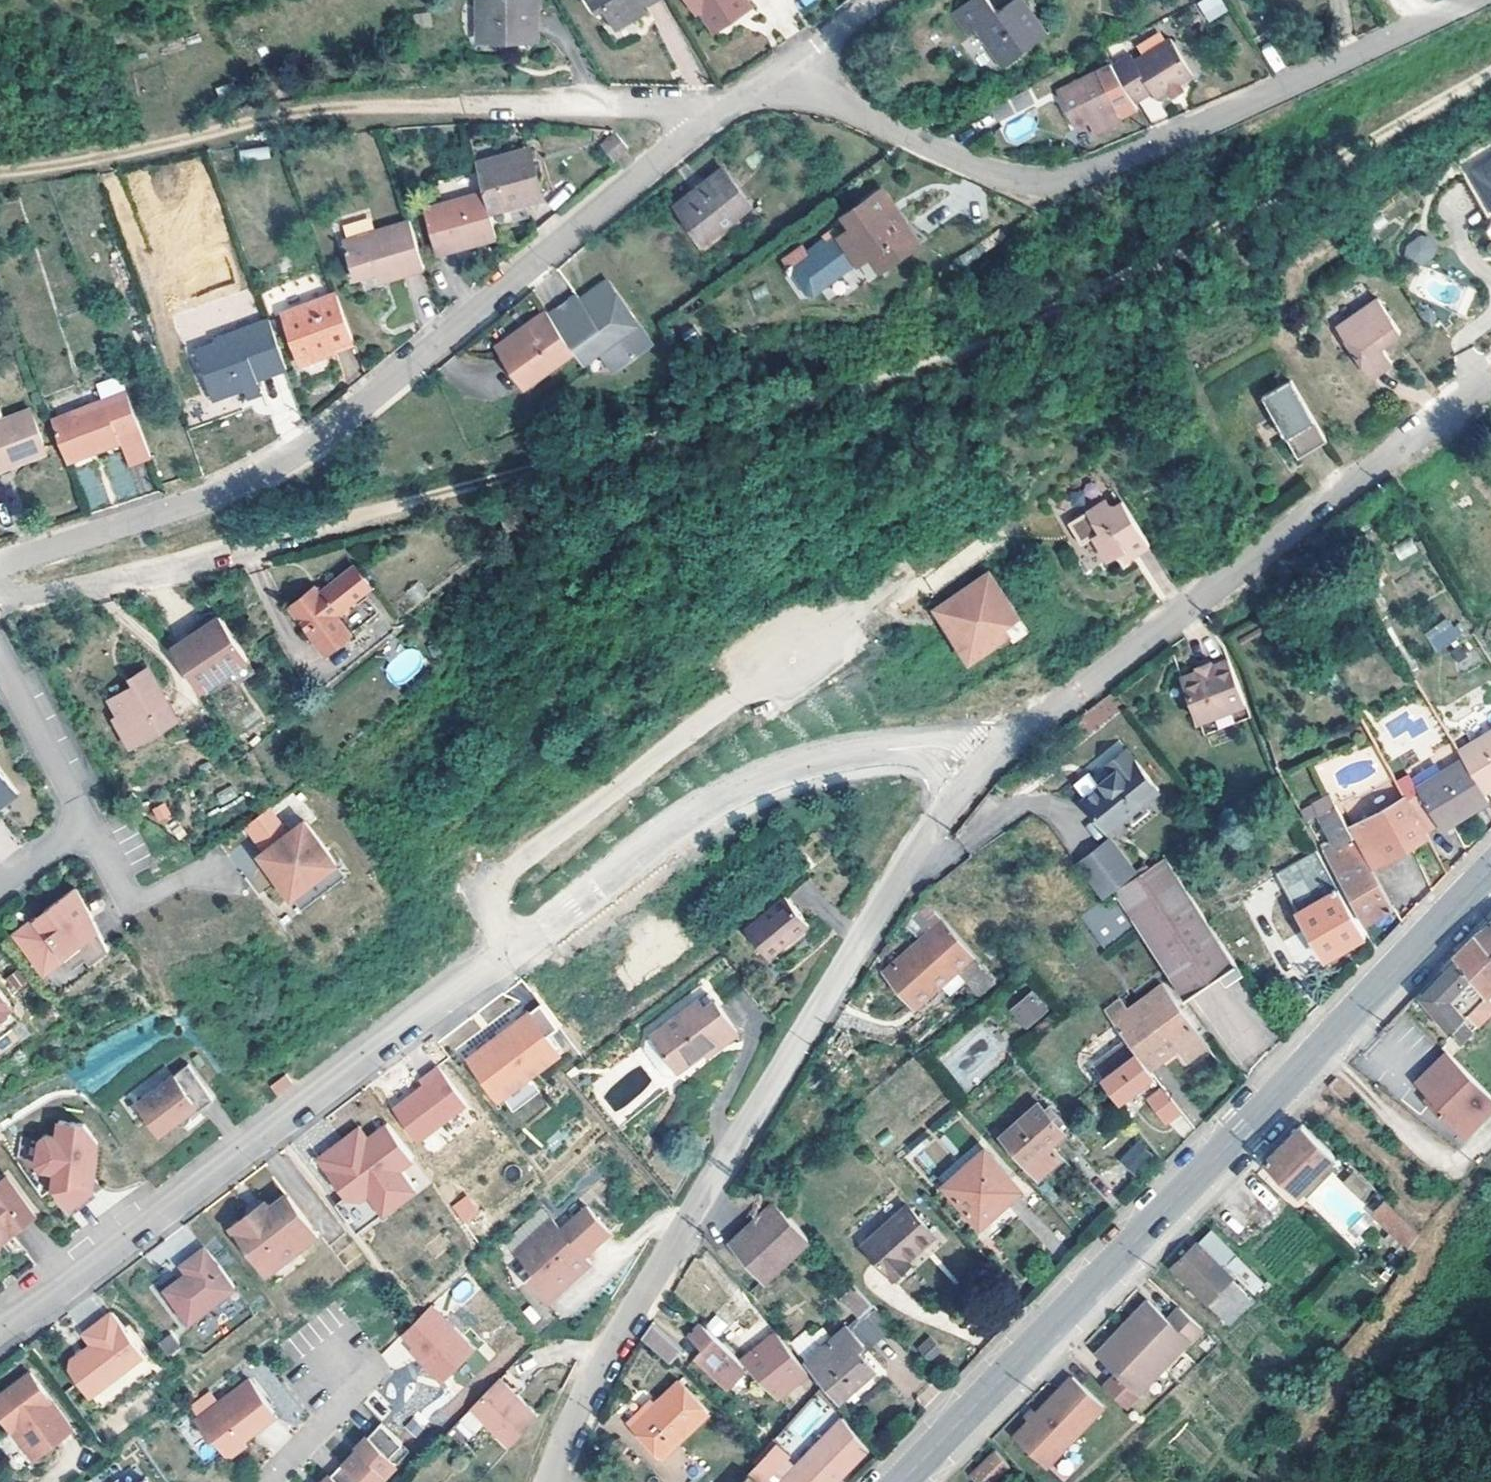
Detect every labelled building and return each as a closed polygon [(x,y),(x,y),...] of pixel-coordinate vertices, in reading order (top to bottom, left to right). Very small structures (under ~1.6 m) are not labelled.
[(534,0),(479,0),(478,38),(534,39),(534,0)] [(598,5),(605,2),(616,21),(625,16),(635,10),(631,3),(636,0),(595,0),(598,5)] [(639,0),(636,0),(631,3),(635,10),(642,6),(639,0)] [(696,9),(700,7),(713,27),(736,12),(728,0),(690,0),(696,9)] [(746,0),(728,0),(736,12),(749,4),(746,0)] [(986,0),(968,0),(952,11),(968,35),(977,29),(1002,64),(1043,36),(1019,0),(1012,0),(994,12),(986,0)] [(1025,0),(1019,0),(1043,36),(1048,33),(1025,0)] [(1217,0),(1198,0),(1191,3),(1196,14),(1219,3),(1217,0)] [(1191,74),(1170,38),(1131,62),(1127,55),(1110,64),(1133,103),(1150,93),(1153,98),(1167,90),(1172,96),(1182,90),(1178,82),(1191,74)] [(1096,69),(1120,115),(1136,107),(1133,103),(1110,64),(1109,63),(1096,69)] [(1120,115),(1096,69),(1056,88),(1074,125),(1089,118),(1095,131),(1121,118),(1120,115)] [(1033,100),(1025,86),(990,105),(997,119),(1033,100)] [(1033,115),(1002,124),(1008,144),(1038,135),(1033,115)] [(626,148),(613,133),(600,145),(612,159),(626,148)] [(268,146),(239,151),(240,161),(270,156),(268,146)] [(531,160),(529,154),(494,164),(495,169),(531,160)] [(1490,159),(1470,170),(1490,204),(1490,158),(1490,159)] [(484,195),(489,217),(523,207),(542,202),(531,160),(495,169),(494,164),(477,169),(484,195)] [(751,203),(723,169),(678,207),(687,220),(683,224),(685,228),(704,251),(741,221),(736,215),(751,203)] [(896,204),(884,188),(845,216),(853,227),(842,235),(860,261),(871,253),(883,269),(927,238),(912,225),(907,227),(898,214),(893,217),(888,210),(893,207),(896,204)] [(489,217),(484,195),(421,212),(433,257),(472,247),(470,242),(494,235),(492,231),(489,217)] [(527,221),(523,207),(489,217),(492,231),(527,221)] [(898,214),(893,207),(888,210),(893,217),(898,214)] [(422,268),(409,221),(341,240),(351,277),(385,268),(388,278),(422,269),(422,268)] [(1416,231),(1403,255),(1426,267),(1439,244),(1416,231)] [(495,241),(494,235),(470,242),(472,247),(495,241)] [(585,304),(616,348),(642,329),(609,281),(593,292),(596,297),(585,304)] [(596,297),(593,292),(582,300),(585,304),(596,297)] [(349,338),(332,293),(279,313),(295,363),(313,356),(312,352),(349,338)] [(549,314),(574,351),(583,364),(600,352),(604,357),(616,348),(585,304),(582,300),(579,295),(549,314)] [(1400,328),(1376,295),(1335,324),(1370,375),(1392,358),(1381,343),(1400,328)] [(526,384),(574,351),(549,314),(547,310),(531,321),(535,326),(502,349),(526,384)] [(210,398),(252,383),(256,381),(255,378),(283,368),(265,318),(233,330),(213,338),(213,342),(192,349),(210,398)] [(535,326),(531,321),(498,343),(502,349),(535,326)] [(616,348),(604,357),(607,360),(623,364),(652,344),(642,329),(616,348)] [(1291,382),(1288,378),(1259,397),(1296,457),(1325,439),(1291,382)] [(140,434),(126,398),(83,413),(51,425),(66,465),(89,457),(88,453),(140,434)] [(9,420),(5,421),(0,408),(0,470),(25,461),(45,454),(30,412),(9,420)] [(149,459),(140,434),(88,453),(89,457),(119,446),(127,467),(149,459)] [(92,505),(107,497),(91,466),(76,474),(92,505)] [(1150,544),(1124,501),(1117,507),(1103,503),(1087,514),(1100,533),(1094,538),(1109,561),(1119,554),(1127,565),(1138,556),(1137,553),(1150,544)] [(369,582),(353,562),(335,576),(334,577),(324,585),(323,585),(319,588),(314,583),(290,603),(327,650),(351,630),(336,611),(358,592),(369,582)] [(987,570),(932,606),(961,650),(982,635),(987,643),(1006,631),(1011,637),(1025,627),(987,570)] [(405,594),(418,604),(429,591),(416,581),(405,594)] [(193,634),(180,644),(175,647),(204,688),(208,686),(233,667),(249,655),(221,613),(203,626),(193,634)] [(1424,631),(1433,652),(1460,639),(1451,618),(1424,631)] [(203,626),(200,622),(190,630),(193,634),(203,626)] [(982,635),(961,650),(967,657),(987,643),(982,635)] [(386,663),(393,680),(424,668),(417,650),(386,663)] [(174,712),(141,665),(126,675),(129,680),(133,686),(124,692),(120,687),(104,698),(115,714),(110,718),(128,743),(174,712)] [(133,686),(129,680),(120,687),(124,692),(133,686)] [(1259,726),(1243,681),(1226,687),(1227,690),(1213,695),(1212,692),(1196,698),(1211,743),(1259,726)] [(1226,687),(1224,683),(1210,688),(1212,692),(1213,695),(1227,690),(1226,687)] [(1490,785),(1490,730),(1458,748),(1463,758),(1482,790),(1490,785)] [(1102,775),(1128,810),(1158,786),(1124,744),(1105,758),(1112,768),(1102,775)] [(1482,790),(1463,758),(1402,791),(1404,794),(1422,827),(1437,819),(1439,822),(1456,811),(1459,817),(1489,800),(1482,790)] [(3,801),(17,790),(0,768),(0,797),(3,801)] [(1106,826),(1128,810),(1102,775),(1101,776),(1103,779),(1081,794),(1106,826)] [(1400,788),(1394,775),(1358,795),(1364,808),(1400,788)] [(1351,793),(1336,801),(1343,814),(1358,805),(1351,793)] [(1422,827),(1404,794),(1353,823),(1374,861),(1426,833),(1422,827)] [(1343,814),(1336,801),(1317,810),(1334,843),(1322,849),(1340,883),(1363,921),(1393,903),(1343,814)] [(165,803),(151,809),(157,825),(172,819),(165,803)] [(245,825),(264,849),(286,832),(268,807),(245,825)] [(1459,817),(1456,811),(1439,822),(1441,827),(1459,817)] [(286,832),(264,849),(281,872),(276,876),(290,895),(335,861),(303,818),(286,832)] [(1133,872),(1107,840),(1097,847),(1123,881),(1133,872)] [(1333,878),(1314,846),(1274,869),(1324,957),(1364,934),(1333,878)] [(1075,865),(1102,898),(1123,881),(1097,847),(1075,865)] [(281,872),(264,849),(258,853),(276,876),(281,872)] [(1123,883),(1102,898),(1078,914),(1104,948),(1133,927),(1137,923),(1181,892),(1181,891),(1158,860),(1141,873),(1123,883)] [(335,861),(290,895),(300,908),(345,874),(335,861)] [(75,884),(14,931),(56,986),(107,947),(75,884)] [(808,916),(785,890),(746,923),(769,950),(808,916)] [(1199,916),(1181,891),(1181,892),(1137,923),(1142,931),(1174,978),(1183,992),(1214,971),(1221,980),(1239,968),(1199,916)] [(973,949),(942,915),(884,965),(913,1000),(954,965),(973,949)] [(1429,988),(1442,1000),(1461,1019),(1472,1009),(1490,988),(1490,919),(1479,929),(1453,955),(1455,960),(1429,988)] [(982,960),(973,949),(954,965),(964,975),(982,960)] [(994,974),(982,960),(964,975),(976,989),(994,974)] [(1105,1007),(1122,1030),(1149,1065),(1175,1046),(1184,1058),(1205,1042),(1159,982),(1127,1006),(1119,997),(1105,1007)] [(1421,996),(1453,1028),(1461,1019),(1442,1000),(1429,988),(1421,996)] [(1043,1003),(1032,989),(1019,1001),(1030,1014),(1043,1003)] [(731,1029),(703,990),(648,1030),(674,1066),(711,1040),(714,1042),(731,1029)] [(2,1019),(10,1014),(11,1006),(0,992),(0,1019),(2,1019)] [(540,1001),(468,1056),(498,1096),(502,1093),(529,1073),(558,1050),(545,1034),(558,1024),(540,1001)] [(1030,1014),(1019,1001),(1015,1003),(1026,1017),(1030,1014)] [(20,1018),(11,1006),(10,1014),(2,1019),(0,1019),(0,1033),(20,1018)] [(1472,1010),(1472,1009),(1461,1019),(1471,1029),(1481,1020),(1479,1018),(1472,1010)] [(1461,1019),(1453,1028),(1462,1039),(1471,1029),(1461,1019)] [(674,1066),(648,1030),(641,1034),(641,1044),(660,1070),(665,1072),(674,1066)] [(1149,1065),(1122,1030),(1089,1055),(1121,1096),(1154,1071),(1149,1065)] [(1446,1050),(1416,1080),(1430,1094),(1425,1099),(1441,1114),(1443,1111),(1466,1134),(1490,1109),(1490,1094),(1446,1050)] [(187,1063),(136,1102),(155,1127),(171,1115),(173,1116),(174,1117),(176,1118),(178,1119),(184,1119),(188,1117),(191,1113),(213,1097),(187,1063)] [(465,1101),(437,1063),(418,1078),(422,1083),(425,1087),(412,1097),(409,1093),(393,1105),(418,1137),(465,1101)] [(164,1068),(126,1097),(131,1104),(169,1075),(164,1068)] [(285,1073),(270,1085),(276,1093),(291,1082),(285,1073)] [(529,1073),(502,1093),(513,1107),(539,1087),(529,1073)] [(425,1087),(422,1083),(409,1093),(412,1097),(425,1087)] [(1181,1106),(1164,1084),(1148,1095),(1166,1118),(1181,1106)] [(1065,1129),(1038,1099),(1000,1133),(1037,1176),(1064,1154),(1053,1142),(1065,1129)] [(171,1115),(155,1127),(158,1132),(176,1118),(174,1117),(173,1116),(171,1115)] [(52,1185),(68,1206),(91,1188),(82,1176),(85,1149),(95,1149),(96,1139),(82,1121),(58,1119),(56,1135),(45,1134),(39,1138),(37,1161),(41,1167),(55,1168),(52,1185)] [(412,1155),(385,1120),(366,1134),(358,1123),(317,1155),(346,1191),(360,1194),(367,1189),(382,1209),(413,1185),(398,1165),(412,1155)] [(1333,1155),(1301,1122),(1283,1140),(1265,1157),(1296,1190),(1333,1155)] [(1154,1150),(1140,1137),(1122,1155),(1136,1168),(1154,1150)] [(926,1173),(944,1156),(932,1144),(914,1161),(926,1173)] [(1019,1187),(984,1147),(944,1183),(979,1222),(1019,1187)] [(1308,1196),(1352,1241),(1373,1222),(1358,1206),(1374,1190),(1354,1169),(1337,1186),(1328,1176),(1308,1196)] [(0,1179),(0,1234),(7,1229),(10,1232),(36,1213),(6,1175),(0,1179)] [(360,1194),(346,1191),(333,1201),(355,1229),(382,1209),(367,1189),(360,1194)] [(235,1227),(266,1269),(316,1231),(286,1192),(268,1206),(257,1215),(255,1212),(247,1212),(237,1219),(235,1227)] [(466,1195),(451,1208),(464,1224),(480,1211),(466,1195)] [(1420,1228),(1386,1195),(1374,1208),(1392,1225),(1384,1234),(1396,1246),(1388,1258),(1397,1264),(1420,1228)] [(775,1198),(730,1238),(765,1275),(810,1235),(775,1198)] [(264,1199),(247,1212),(255,1212),(257,1215),(268,1206),(264,1199)] [(560,1226),(583,1253),(611,1230),(588,1202),(560,1226)] [(933,1233),(908,1202),(862,1242),(886,1268),(886,1269),(892,1276),(909,1260),(906,1258),(933,1233)] [(560,1226),(551,1215),(505,1257),(544,1302),(589,1261),(583,1253),(560,1226)] [(0,1234),(0,1241),(10,1232),(7,1229),(0,1234)] [(1253,1299),(1198,1240),(1172,1265),(1227,1323),(1253,1299)] [(164,1286),(189,1319),(235,1284),(204,1244),(181,1262),(187,1269),(164,1286)] [(1389,1272),(1384,1268),(1381,1273),(1386,1276),(1389,1272)] [(892,1324),(873,1303),(856,1285),(841,1297),(858,1317),(808,1360),(839,1396),(874,1367),(860,1352),(892,1324)] [(1102,1382),(1125,1405),(1203,1330),(1177,1307),(1166,1318),(1147,1300),(1097,1352),(1114,1370),(1102,1382)] [(431,1303),(402,1333),(423,1353),(420,1356),(443,1378),(475,1345),(431,1303)] [(142,1353),(110,1310),(83,1331),(91,1341),(71,1357),(70,1366),(90,1393),(142,1353)] [(741,1324),(730,1310),(711,1324),(723,1337),(741,1324)] [(705,1324),(698,1317),(687,1329),(701,1343),(694,1351),(723,1380),(742,1361),(705,1324)] [(683,1350),(658,1324),(647,1334),(672,1361),(678,1356),(683,1350)] [(157,1343),(166,1356),(179,1347),(170,1334),(157,1343)] [(759,1378),(777,1396),(808,1372),(779,1335),(744,1363),(759,1378)] [(915,1348),(928,1363),(941,1352),(928,1337),(915,1348)] [(395,1372),(413,1357),(399,1339),(380,1353),(395,1372)] [(525,1384),(509,1367),(472,1405),(512,1446),(543,1413),(519,1390),(525,1384)] [(30,1371),(0,1394),(0,1414),(11,1429),(17,1424),(24,1434),(21,1437),(35,1455),(72,1426),(30,1371)] [(1075,1372),(1013,1430),(1044,1461),(1103,1402),(1075,1372)] [(247,1375),(195,1416),(210,1436),(213,1435),(224,1450),(231,1450),(245,1440),(243,1436),(275,1412),(247,1375)] [(710,1411),(678,1378),(632,1423),(664,1456),(710,1411)] [(835,1419),(776,1481),(831,1481),(865,1447),(835,1419)] [(361,1481),(362,1481),(373,1481),(382,1472),(376,1465),(400,1440),(380,1420),(355,1445),(357,1447),(342,1462),(340,1461),(319,1481),(360,1481),(361,1481)] [(777,1440),(756,1464),(769,1476),(791,1451),(777,1440)] [(998,1447),(973,1471),(983,1481),(991,1481),(1012,1462),(998,1447)] [(769,1476),(756,1464),(752,1469),(765,1480),(769,1476)] [(749,1472),(740,1481),(770,1481),(773,1479),(769,1476),(765,1480),(752,1469),(749,1472)]
